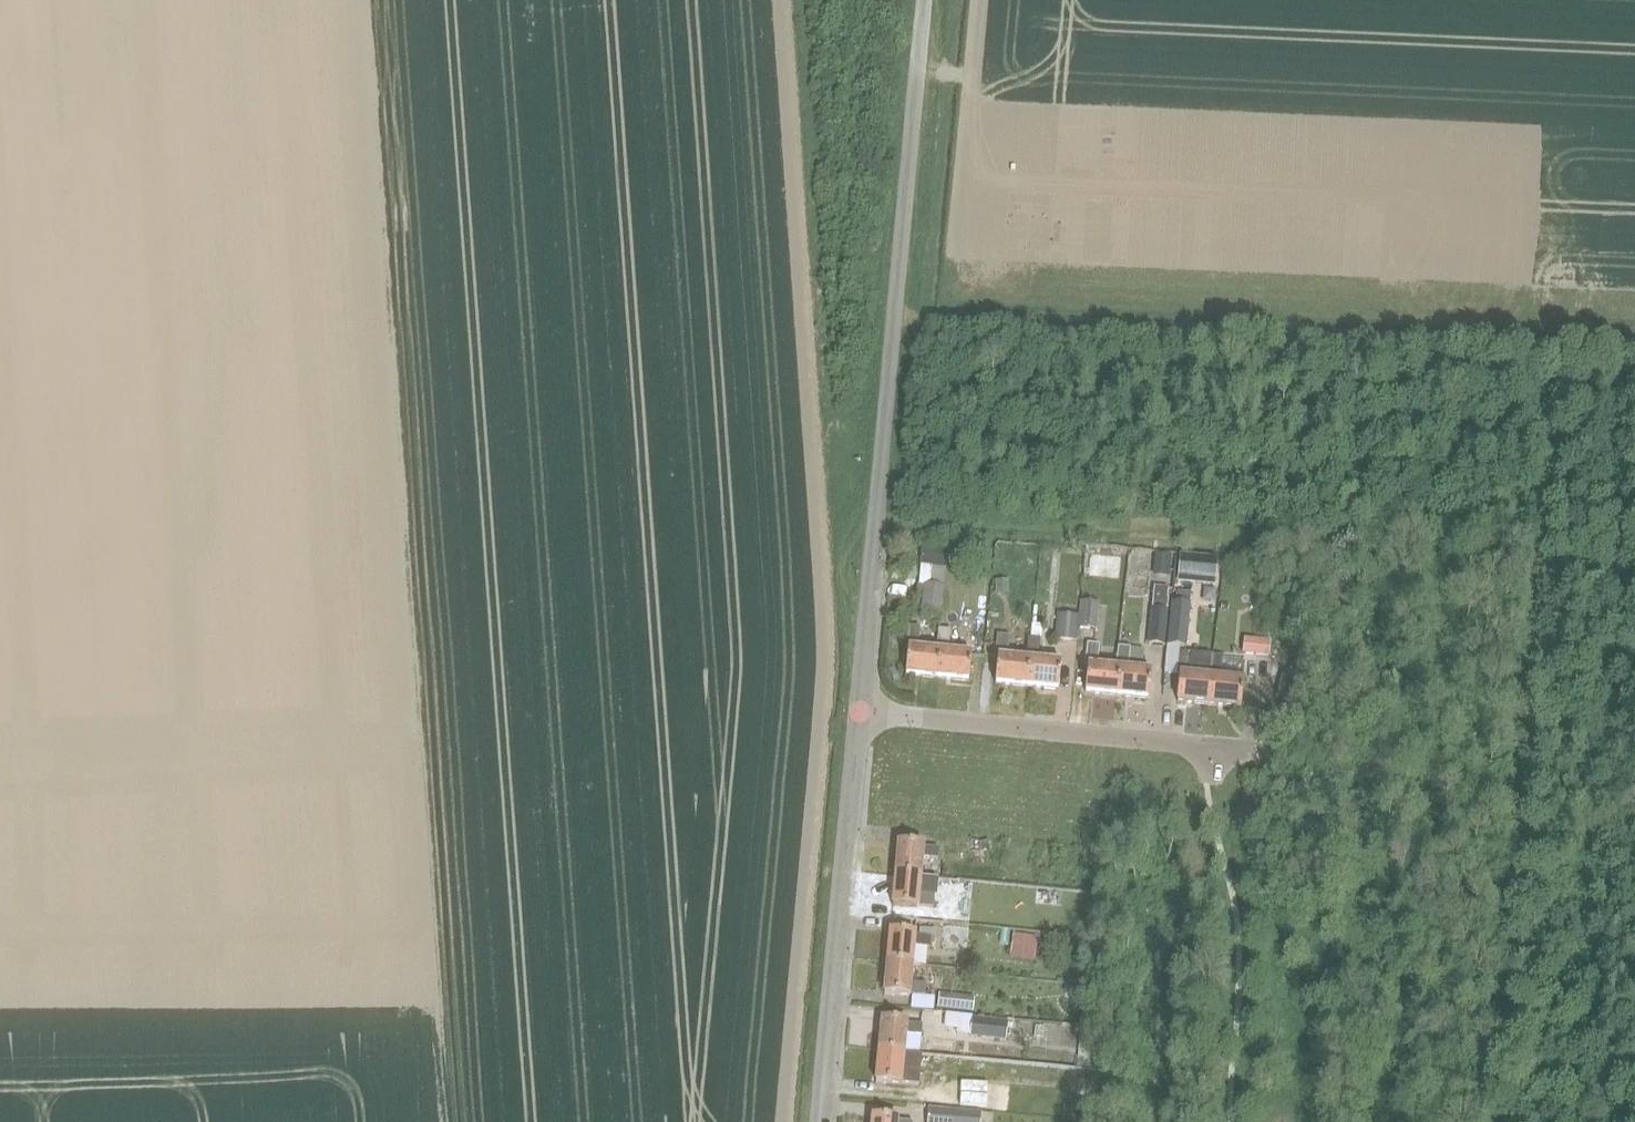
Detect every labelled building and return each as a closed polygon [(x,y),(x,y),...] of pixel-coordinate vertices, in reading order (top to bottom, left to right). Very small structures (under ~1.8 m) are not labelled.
[(940,621),(946,553),(920,550),(919,569),(931,570),(929,589),(916,587),(915,600),(921,600),(919,619),(940,621)] [(1181,554),(1178,582),(1192,584),(1215,586),(1217,557),(1181,554)] [(1166,577),(1167,557),(1151,556),(1150,576),(1166,577)] [(1093,561),(1091,573),(1125,576),(1127,565),(1093,561)] [(1115,604),(1124,605),(1127,578),(1091,574),(1091,582),(1106,583),(1104,597),(1103,597),(1100,631),(1112,632),(1115,604)] [(1008,582),(995,583),(996,597),(1009,596),(1008,582)] [(1192,608),(1194,587),(1181,585),(1179,607),(1192,608)] [(1154,590),(1153,611),(1168,612),(1169,601),(1168,601),(1169,591),(1154,590)] [(1098,632),(1100,606),(1082,604),(1079,631),(1098,632)] [(1193,608),(1192,608),(1179,607),(1175,606),(1171,648),(1190,650),(1193,608)] [(1168,612),(1153,611),(1150,646),(1166,647),(1168,612)] [(1057,615),(1055,640),(1074,642),(1077,617),(1057,615)] [(940,653),(937,652),(918,650),(920,628),(908,627),(906,650),(908,650),(906,676),(937,679),(940,653)] [(1030,661),(1027,688),(1059,691),(1062,665),(1039,662),(1042,628),(1033,627),(1032,640),(1029,639),(1027,661),(1030,661)] [(939,630),(937,652),(940,653),(937,679),(969,682),(972,656),(949,653),(951,631),(939,630)] [(1030,661),(1027,661),(1008,659),(1010,637),(998,636),(996,658),(998,659),(996,685),(1027,688),(1030,661)] [(1273,645),(1246,642),(1245,660),(1272,663),(1273,645)] [(1120,670),(1117,670),(1098,668),(1100,646),(1088,645),(1086,667),(1088,668),(1086,694),(1118,697),(1120,670)] [(1120,670),(1118,697),(1149,700),(1152,674),(1129,671),(1131,649),(1119,648),(1117,670),(1120,670)] [(1210,706),(1213,679),(1209,679),(1212,657),(1180,654),(1178,677),(1181,677),(1178,703),(1210,706)] [(1213,679),(1210,706),(1242,709),(1245,683),(1221,680),(1223,662),(1223,658),(1212,657),(1209,679),(1213,679)] [(1246,665),(1223,662),(1221,680),(1245,683),(1246,665)] [(898,877),(922,879),(924,860),(939,861),(940,852),(926,850),(926,848),(901,845),(898,877)] [(921,898),(922,879),(898,877),(895,909),(919,911),(919,909),(934,910),(935,900),(921,898)] [(947,923),(946,946),(971,946),(971,924),(947,923)] [(920,929),(919,936),(932,937),(936,937),(936,930),(920,929)] [(890,966),(914,969),(916,950),(931,952),(932,940),(917,939),(917,937),(893,935),(890,966)] [(1037,939),(1014,935),(1011,958),(1034,961),(1037,939)] [(912,988),(914,969),(890,966),(886,998),(911,1000),(911,999),(926,1000),(928,989),(912,988)] [(975,1001),(942,997),(940,1012),(974,1016),(975,1001)] [(1008,1022),(973,1018),(971,1037),(1006,1041),(1008,1022)] [(882,1054),(905,1057),(907,1039),(923,1040),(924,1029),(908,1028),(908,1025),(885,1023),(882,1054)] [(1094,1028),(1081,1027),(1077,1068),(1090,1070),(1094,1028)] [(882,1054),(878,1085),(902,1088),(903,1074),(904,1067),(905,1057),(882,1054)] [(905,1057),(902,1088),(920,1090),(923,1059),(905,1057)] [(930,1111),(929,1121),(966,1121),(967,1115),(930,1111)]
